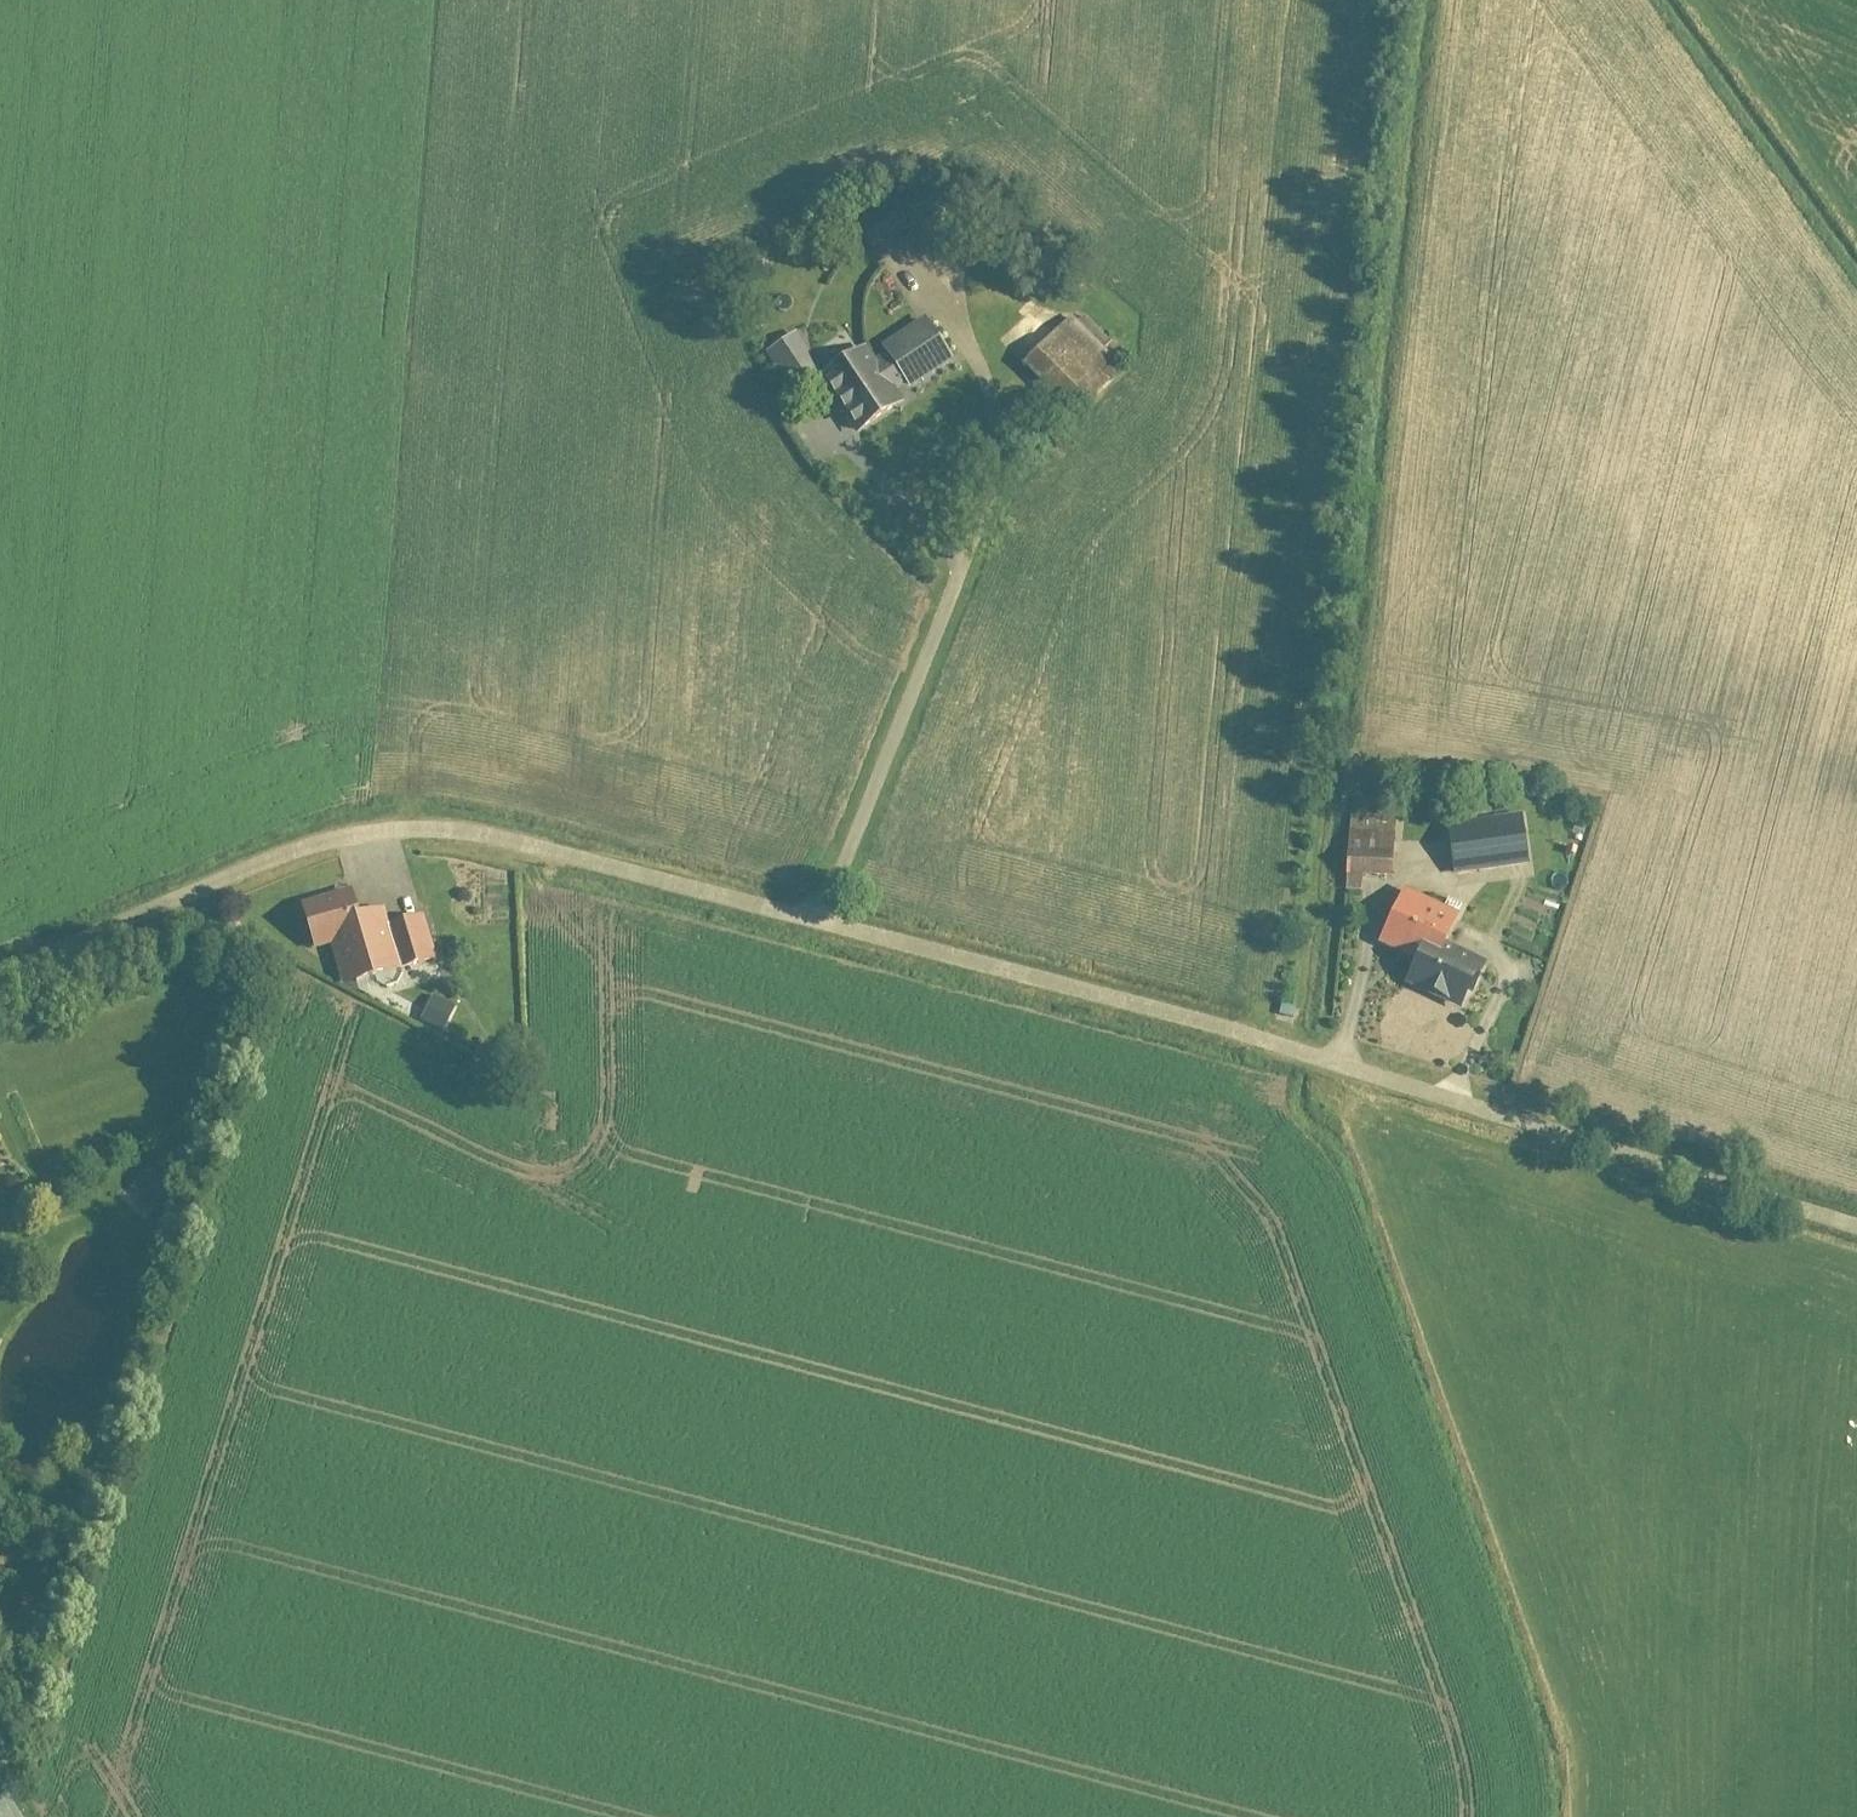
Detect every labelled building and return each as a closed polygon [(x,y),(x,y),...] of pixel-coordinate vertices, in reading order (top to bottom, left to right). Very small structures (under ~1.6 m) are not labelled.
[(946,363),(923,328),(867,364),(860,354),(821,380),(856,433),(895,408),(886,393),(903,382),(907,389),(946,363)] [(1070,329),(1030,369),(1077,415),(1116,376),(1070,329)] [(1509,823),(1432,838),(1441,881),(1518,866),(1509,823)] [(1384,831),(1336,832),(1337,880),(1385,879),(1384,831)] [(1480,926),(1397,893),(1379,939),(1418,954),(1404,990),(1448,1007),(1480,926)] [(334,944),(350,990),(443,958),(429,918),(396,929),(390,912),(364,921),(356,897),(305,915),(317,950),(334,944)]
